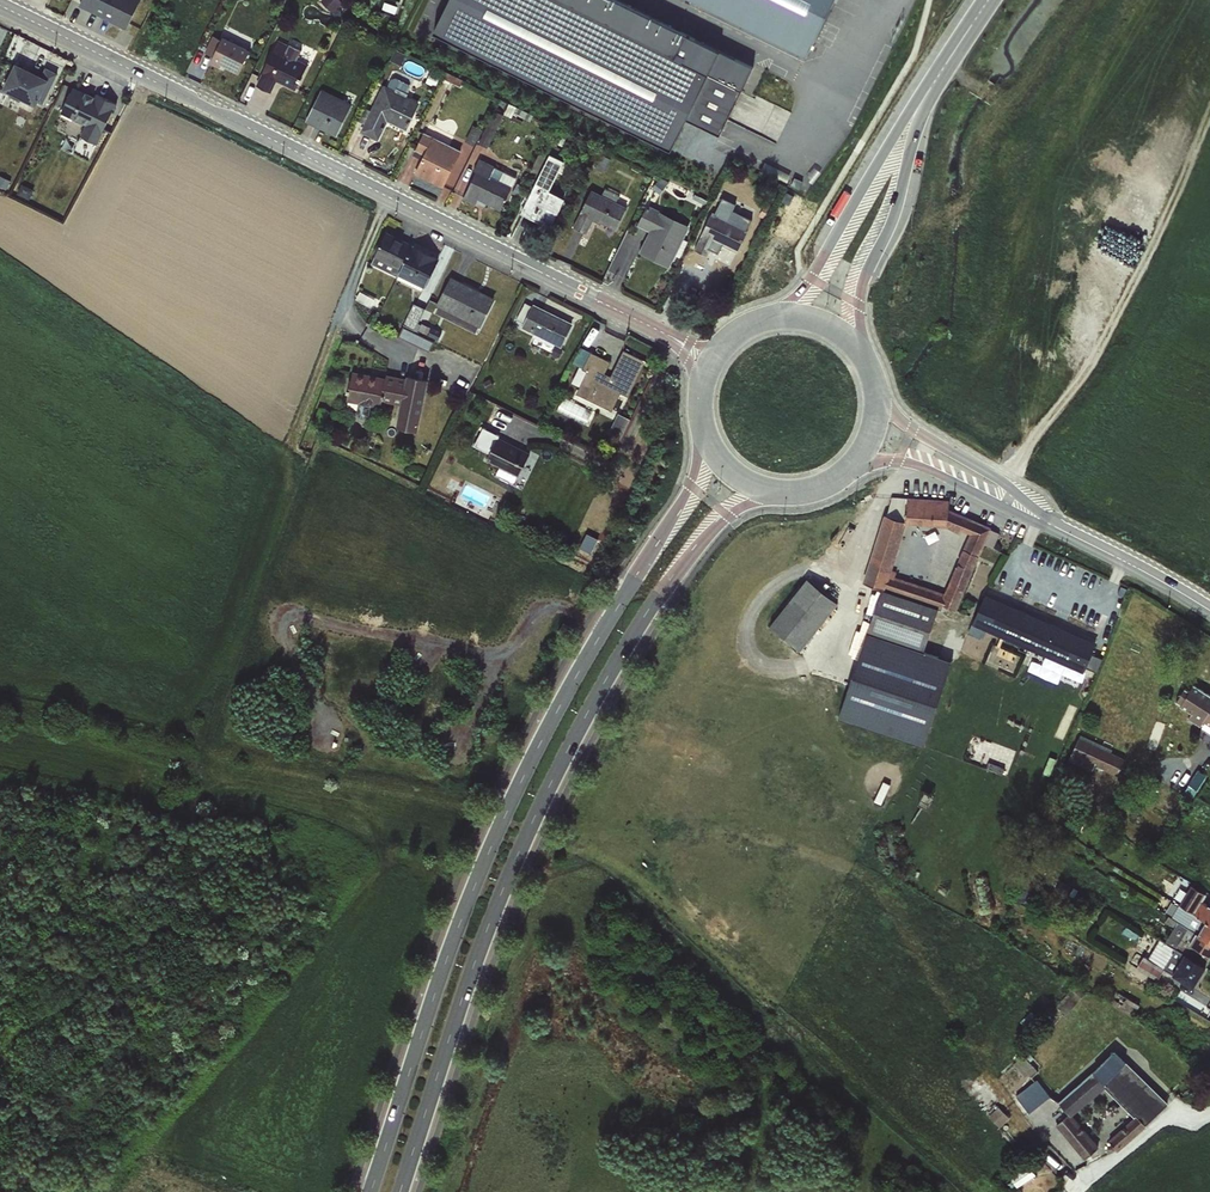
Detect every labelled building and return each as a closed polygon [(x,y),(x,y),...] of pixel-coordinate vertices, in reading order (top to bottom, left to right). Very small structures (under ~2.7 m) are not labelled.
[(143,0),(84,0),(81,6),(130,28),(143,0)] [(433,32),(671,150),(687,117),(719,133),(752,66),(620,0),(450,0),(433,32)] [(804,54),(831,0),(695,0),(804,54)] [(213,62),(242,73),(252,46),(223,35),(213,62)] [(300,89),(312,62),(300,57),(304,48),(279,37),(259,84),(274,91),(279,80),(300,89)] [(48,65),(44,73),(17,61),(5,89),(46,107),(62,71),(48,65)] [(390,85),(384,83),(363,132),(382,140),(390,121),(410,129),(423,100),(408,94),(413,83),(394,75),(390,85)] [(101,143),(120,102),(77,83),(63,112),(88,123),(82,134),(101,143)] [(340,136),(355,102),(323,88),(308,122),(340,136)] [(417,173),(450,188),(467,149),(426,131),(417,150),(426,154),(417,173)] [(553,190),(566,159),(551,152),(525,211),(556,224),(568,196),(553,190)] [(483,159),(466,197),(479,203),(480,198),(505,209),(520,175),(483,159)] [(596,219),(618,229),(631,202),(595,185),(576,226),(589,232),(596,219)] [(651,230),(641,253),(674,267),(693,223),(650,204),(641,225),(651,230)] [(697,249),(710,255),(717,242),(741,252),(752,228),(714,211),(697,249)] [(428,288),(442,254),(387,231),(373,266),(428,288)] [(453,275),(436,312),(481,332),(498,296),(453,275)] [(419,329),(422,320),(428,323),(433,310),(415,303),(407,324),(419,329)] [(566,345),(576,320),(535,303),(524,328),(566,345)] [(431,349),(436,339),(406,326),(402,336),(431,349)] [(621,419),(646,357),(625,349),(615,374),(607,371),(612,358),(583,346),(577,362),(582,363),(575,382),(583,385),(577,401),(621,419)] [(355,368),(350,401),(385,405),(386,401),(402,403),(399,427),(423,430),(430,379),(355,368)] [(577,415),(578,410),(576,409),(579,403),(565,398),(561,409),(577,415)] [(520,482),(534,449),(484,428),(477,445),(492,452),(489,460),(502,466),(499,473),(520,482)] [(984,597),(973,633),(985,636),(985,635),(1090,668),(1101,635),(984,597)] [(1179,703),(1193,712),(1189,718),(1209,731),(1209,692),(1193,682),(1179,703)] [(1071,758),(1116,779),(1127,756),(1082,735),(1071,758)] [(1209,968),(1209,904),(1204,901),(1209,892),(1192,884),(1171,922),(1176,925),(1168,940),(1162,937),(1152,957),(1138,950),(1131,963),(1160,978),(1176,948),(1186,953),(1175,975),(1200,988),(1209,968)] [(1058,1124),(1086,1158),(1098,1147),(1071,1115),(1105,1083),(1126,1063),(1114,1051),(1095,1069),(1087,1061),(1059,1086),(1067,1095),(1059,1102),(1069,1114),(1058,1124)] [(1027,1063),(1001,1083),(1026,1116),(1052,1094),(1027,1063)] [(1167,1104),(1126,1063),(1105,1083),(1135,1115),(1145,1125),(1167,1104)] [(1145,1125),(1135,1115),(1109,1141),(1117,1150),(1118,1150),(1124,1145),(1125,1145),(1145,1125)] [(1013,1175),(1019,1185),(1037,1174),(1031,1164),(1013,1175)]
